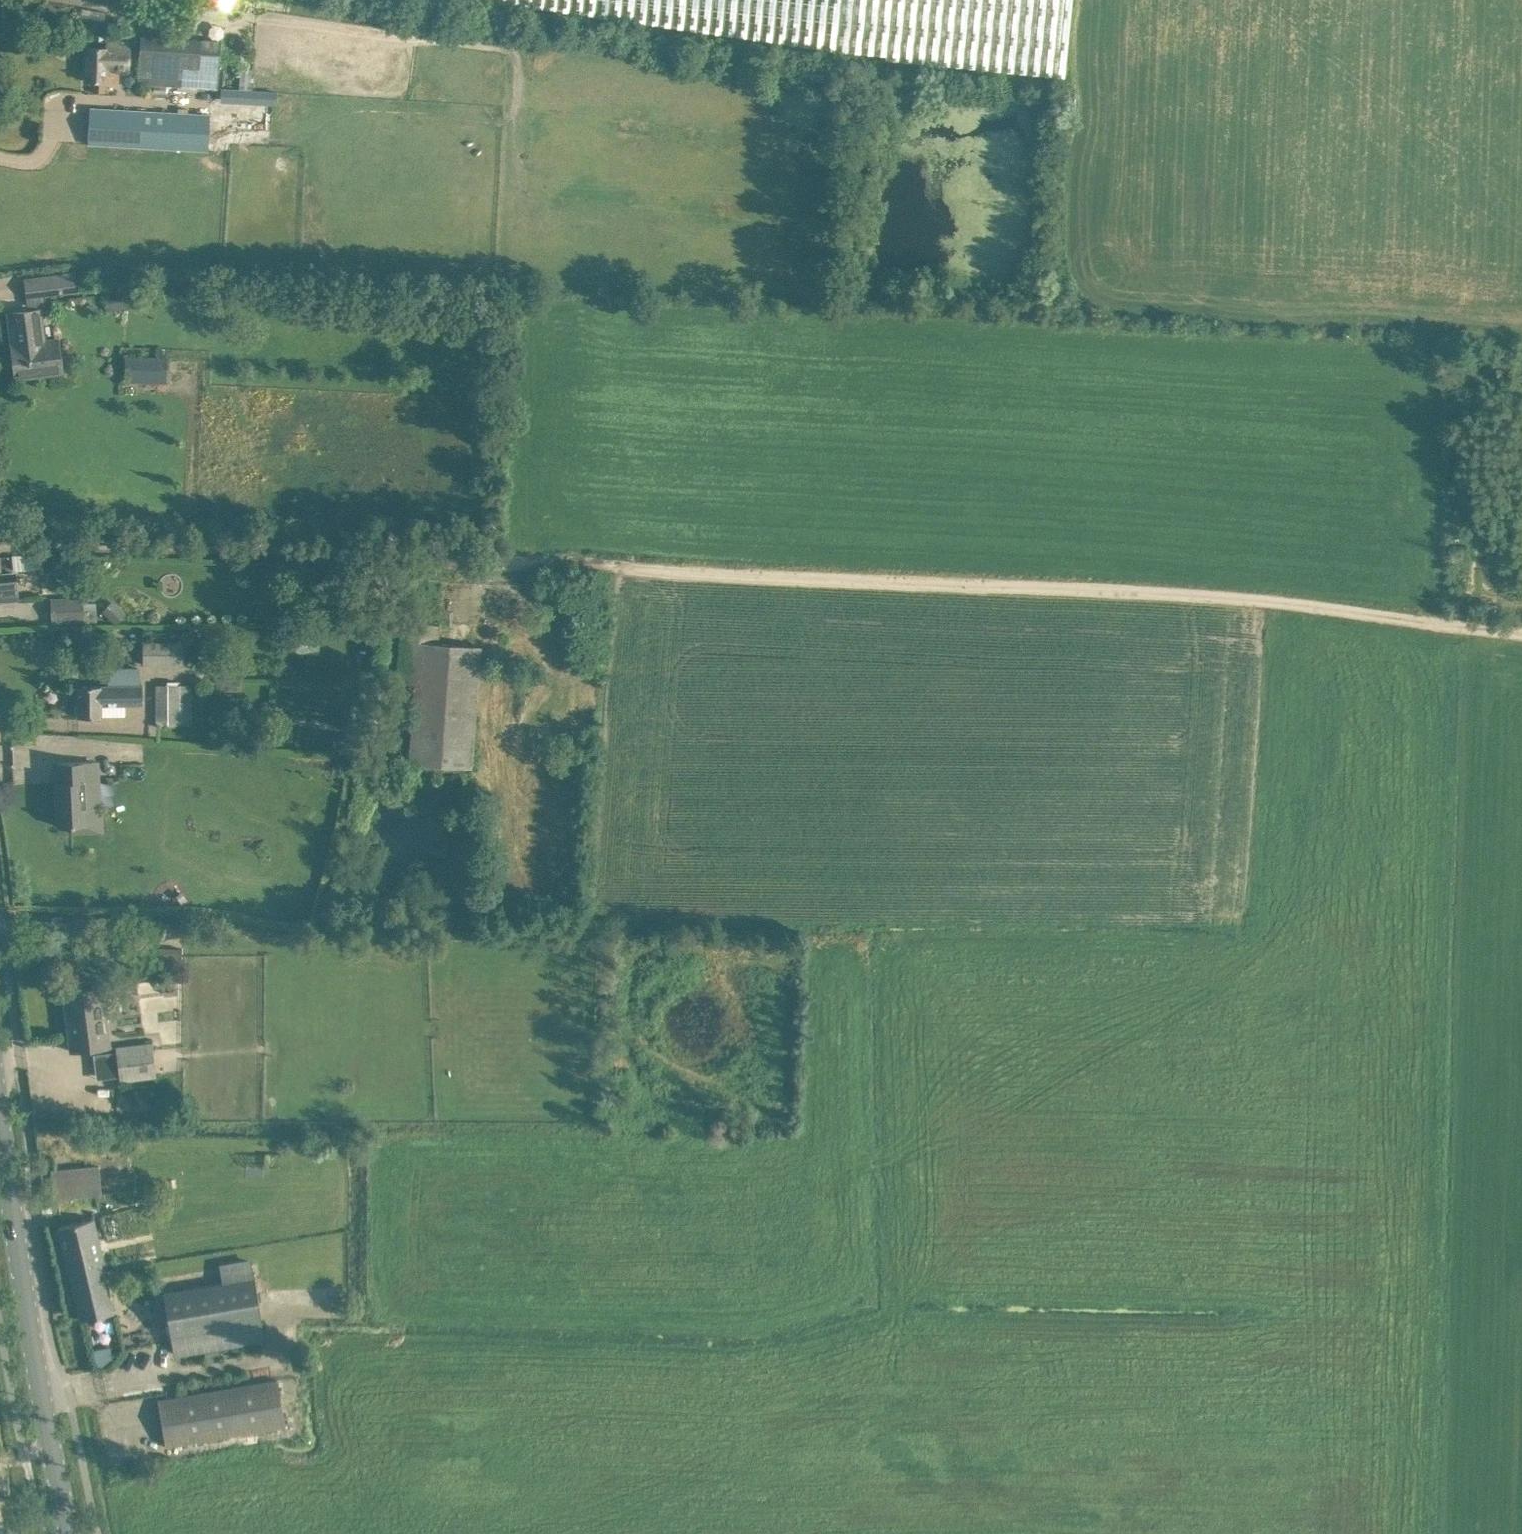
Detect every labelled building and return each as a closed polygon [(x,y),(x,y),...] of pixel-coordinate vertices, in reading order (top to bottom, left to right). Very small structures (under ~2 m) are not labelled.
[(1065,76),(1073,0),(496,0),(887,55),(886,59),(1065,76)] [(166,96),(167,85),(218,88),(221,41),(144,37),(141,83),(154,84),(154,96),(166,96)] [(105,92),(105,81),(115,82),(115,81),(119,81),(119,72),(130,72),(132,41),(108,40),(108,48),(88,47),(86,80),(93,81),(92,91),(105,92)] [(259,89),(251,89),(252,69),(241,68),(239,88),(222,87),(221,101),(259,103),(259,89)] [(207,150),(210,114),(90,107),(88,143),(207,150)] [(78,290),(76,271),(25,278),(28,297),(78,290)] [(126,276),(109,276),(109,289),(126,289),(126,276)] [(110,294),(112,309),(124,307),(122,292),(110,294)] [(8,312),(10,331),(14,331),(15,343),(12,344),(16,377),(61,372),(58,338),(46,340),(42,308),(8,312)] [(168,357),(127,355),(126,380),(167,382),(168,357)] [(1,602),(1,601),(17,599),(15,573),(0,574),(0,602),(1,602)] [(52,623),(97,620),(95,595),(51,598),(52,623)] [(113,599),(101,610),(116,624),(127,613),(113,599)] [(409,762),(471,767),(481,645),(438,642),(439,624),(401,621),(397,681),(415,683),(409,762)] [(183,664),(184,641),(144,641),(144,664),(183,664)] [(119,660),(138,665),(142,653),(123,647),(119,660)] [(102,719),(102,715),(124,715),(124,705),(142,705),(142,684),(139,684),(139,667),(109,668),(109,689),(81,688),(80,718),(102,719)] [(156,684),(156,724),(193,723),(193,684),(156,684)] [(56,782),(58,825),(88,824),(86,781),(94,780),(93,760),(43,763),(44,783),(56,782)] [(182,958),(182,947),(155,946),(155,957),(182,958)] [(67,1021),(71,1050),(109,1045),(102,986),(67,991),(70,1020),(67,1021)] [(121,1079),(157,1075),(153,1042),(118,1046),(121,1079)] [(51,1170),(54,1198),(130,1190),(127,1162),(51,1170)] [(57,1226),(80,1318),(112,1311),(101,1263),(103,1263),(92,1217),(57,1226)] [(264,1337),(257,1293),(268,1291),(263,1260),(251,1262),(251,1261),(219,1266),(221,1281),(163,1291),(173,1353),(264,1337)] [(284,1425),(276,1379),(158,1399),(166,1446),(284,1425)]
